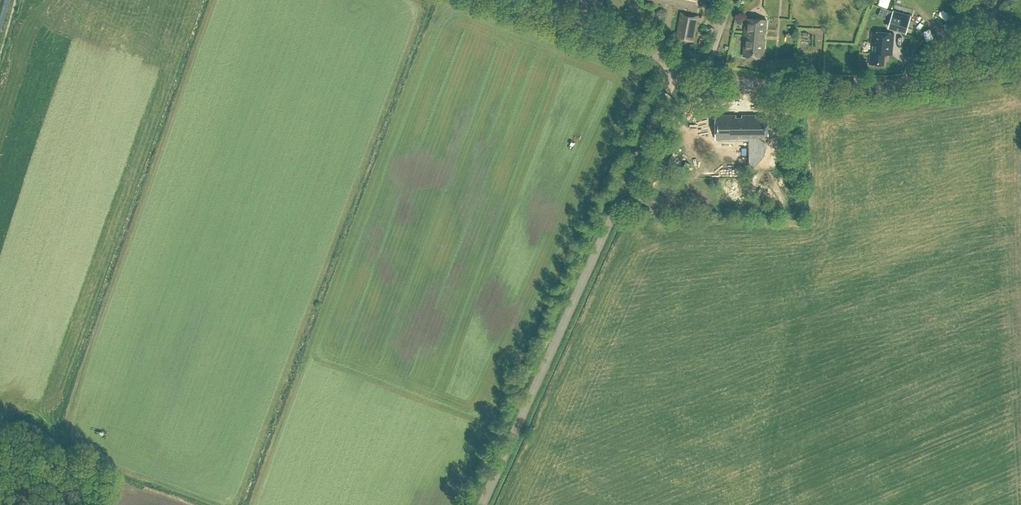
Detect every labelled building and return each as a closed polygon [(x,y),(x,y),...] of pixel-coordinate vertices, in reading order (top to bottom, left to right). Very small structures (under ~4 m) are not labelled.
[(662,2),(661,6),(667,7),(668,5),(674,6),(674,9),(685,11),(684,13),(680,13),(675,38),(694,41),(698,16),(688,14),(689,11),(699,13),(701,0),(652,0),(662,2)] [(860,0),(859,6),(869,9),(871,3),(860,0)] [(910,20),(911,15),(894,9),(887,30),(905,35),(906,32),(910,20)] [(764,58),(767,19),(746,18),(744,43),(745,44),(744,56),(764,58)] [(910,20),(906,32),(911,33),(915,21),(910,20)] [(871,51),(869,64),(884,65),(885,53),(893,54),(895,34),(873,31),(871,45),(873,45),(872,51),(871,51)] [(716,128),(716,139),(719,139),(737,139),(737,136),(741,136),(741,139),(751,139),(751,150),(751,154),(762,157),(764,153),(765,150),(764,145),(762,141),(759,138),(758,138),(758,136),(768,136),(768,118),(755,118),(755,115),(742,115),(742,119),(736,119),(736,115),(716,115),(716,122),(716,128)]
